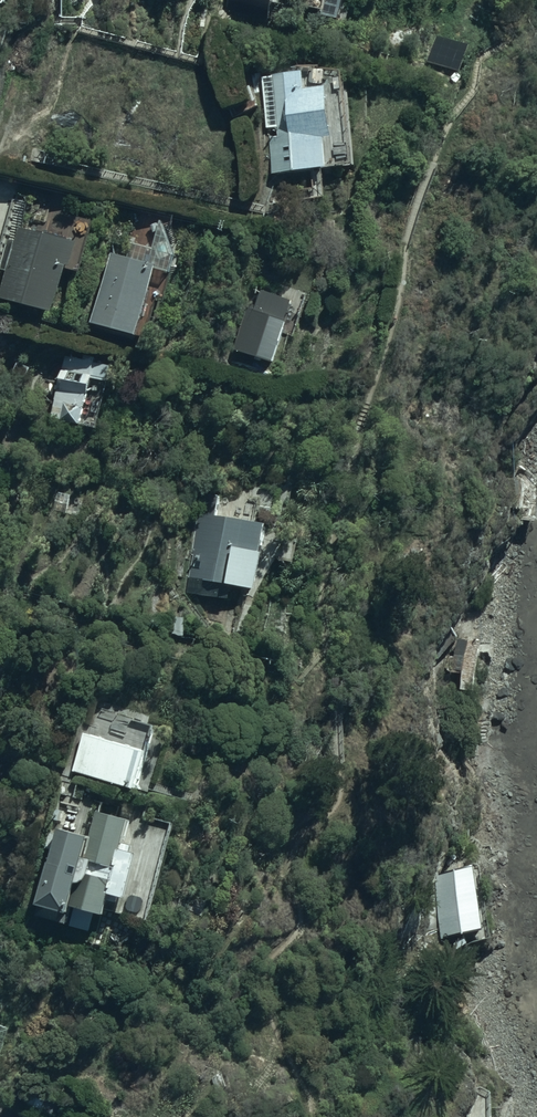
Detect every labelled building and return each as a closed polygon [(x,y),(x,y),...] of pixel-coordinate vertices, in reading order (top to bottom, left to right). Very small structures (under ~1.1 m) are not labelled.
[(340,0),(321,0),(317,19),(334,24),(340,0)] [(268,102),(274,187),(337,183),(331,97),(268,102)] [(79,257),(30,242),(9,313),(58,327),(79,257)] [(164,284),(114,270),(94,340),(145,354),(164,284)] [(299,318),(256,302),(234,363),(277,379),(299,318)] [(52,423),(89,439),(110,389),(73,373),(52,423)] [(249,596),(262,526),(191,512),(177,582),(249,596)] [(445,685),(469,689),(475,645),(451,642),(445,685)] [(94,812),(152,827),(166,777),(108,761),(94,812)] [(84,836),(51,940),(113,960),(146,855),(84,836)] [(441,933),(474,932),(472,872),(439,873),(441,933)] [(10,1032),(0,1027),(0,1053),(10,1032)]
